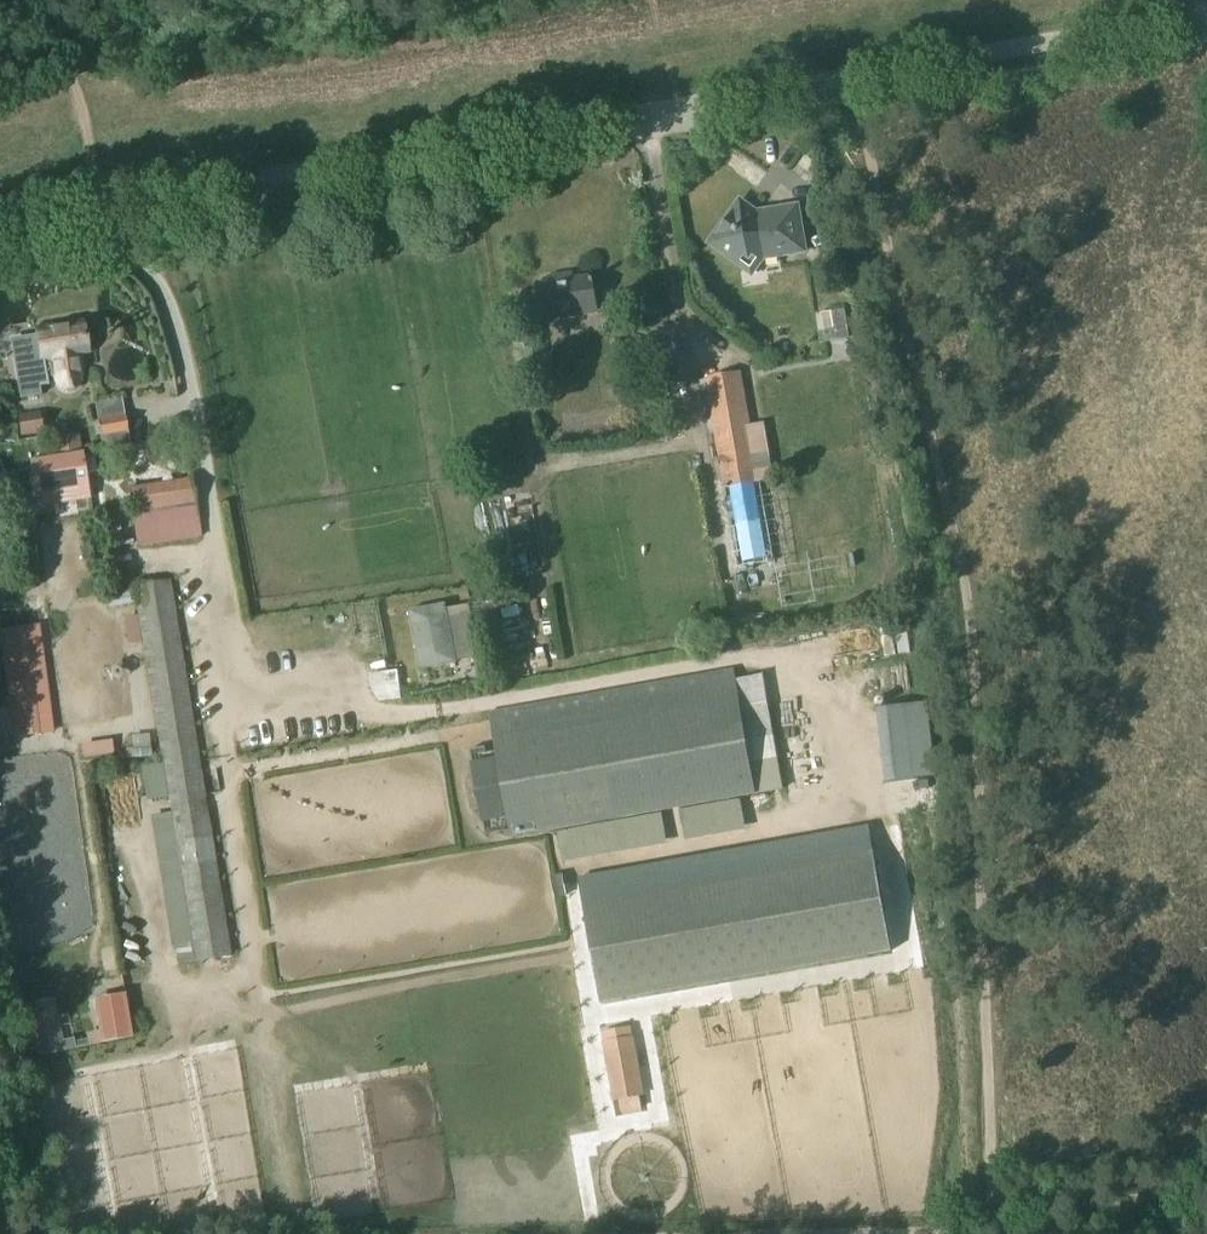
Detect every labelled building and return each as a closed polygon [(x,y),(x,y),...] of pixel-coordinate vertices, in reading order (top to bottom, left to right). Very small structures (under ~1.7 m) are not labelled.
[(714,240),(711,244),(733,259),(736,255),(744,261),(761,258),(765,261),(777,259),(780,255),(803,251),(796,207),(767,212),(767,215),(757,217),(740,204),(726,223),(721,224),(714,235),(714,240)] [(538,290),(543,323),(578,317),(577,310),(597,307),(593,284),(594,284),(593,280),(590,280),(591,281),(566,285),(565,276),(547,279),(549,288),(538,290)] [(528,360),(542,358),(536,323),(522,326),(528,360)] [(86,351),(81,324),(35,331),(36,334),(21,337),(24,351),(16,353),(23,395),(19,396),(19,398),(40,394),(38,377),(52,375),(56,384),(61,390),(69,391),(76,388),(79,381),(79,373),(76,353),(86,351)] [(722,474),(758,468),(742,373),(705,379),(722,474)] [(98,419),(101,435),(127,431),(125,414),(98,419)] [(18,426),(20,439),(43,434),(40,421),(18,426)] [(129,445),(127,431),(101,435),(103,449),(129,445)] [(82,452),(29,461),(37,507),(54,504),(52,490),(73,486),(75,501),(90,498),(82,452)] [(758,468),(722,474),(738,570),(775,563),(758,468)] [(192,479),(128,489),(138,548),(202,538),(192,479)] [(136,588),(164,763),(141,767),(146,801),(169,797),(172,813),(149,817),(170,946),(171,951),(175,951),(178,966),(230,957),(169,583),(136,588)] [(420,671),(458,663),(445,603),(407,611),(420,671)] [(26,628),(0,632),(0,638),(13,739),(40,736),(26,628)] [(514,843),(756,799),(733,672),(491,716),(514,843)] [(881,786),(940,780),(931,702),(873,709),(881,786)] [(742,805),(681,816),(684,836),(745,825),(742,805)] [(663,819),(559,838),(562,858),(667,839),(663,819)] [(870,828),(578,880),(582,903),(600,1004),(892,952),(884,908),(882,896),(874,852),(870,828)] [(41,1052),(63,1047),(53,998),(31,1003),(41,1052)] [(633,1028),(601,1034),(603,1043),(602,1044),(613,1103),(629,1100),(645,1097),(634,1037),(633,1028)]
